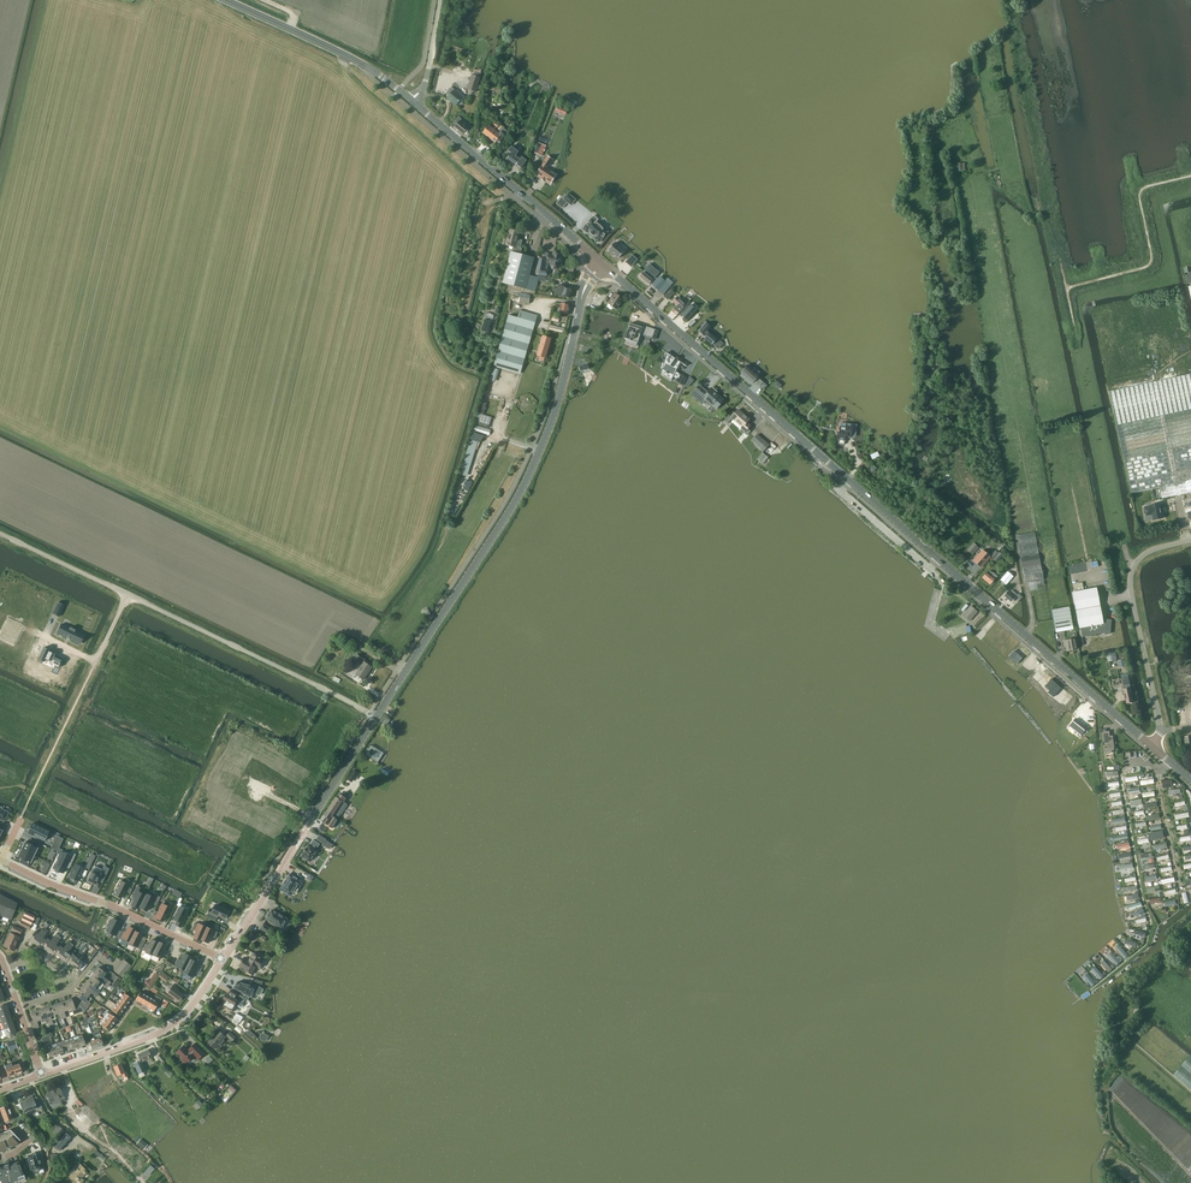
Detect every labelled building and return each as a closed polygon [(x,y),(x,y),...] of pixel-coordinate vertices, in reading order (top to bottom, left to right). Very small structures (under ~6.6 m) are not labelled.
[(472,75),(467,89),(476,92),(476,90),(478,91),(480,84),(478,84),(479,82),(481,83),(482,80),(480,79),(480,78),(481,75),(481,74),(473,71),(472,75)] [(456,105),(457,104),(463,97),(454,90),(455,89),(451,87),(446,93),(449,95),(447,98),(456,105)] [(463,134),(468,128),(460,121),(462,119),(458,116),(455,120),(458,123),(455,127),(463,134)] [(489,125),(483,132),(489,137),(495,130),(499,125),(500,125),(496,122),(493,125),(495,126),(493,128),(489,125)] [(495,130),(489,137),(490,138),(489,139),(492,141),(492,140),(495,142),(498,139),(501,142),(502,143),(506,137),(504,135),(507,131),(504,129),(504,127),(501,125),(499,125),(495,130)] [(541,137),(535,152),(542,155),(548,139),(541,137)] [(520,168),(526,161),(522,157),(520,159),(516,156),(519,151),(511,146),(508,151),(511,153),(506,160),(515,166),(516,164),(520,168)] [(540,168),(536,175),(550,184),(556,175),(552,172),(553,170),(548,167),(552,161),(546,157),(539,167),(540,168)] [(958,171),(965,170),(965,163),(956,164),(956,170),(958,170),(958,171)] [(997,186),(1001,185),(998,171),(990,173),(997,186)] [(561,197),(557,203),(562,208),(567,202),(571,205),(575,199),(568,193),(563,199),(561,197)] [(599,242),(608,231),(604,228),(604,227),(596,221),(598,219),(594,216),(591,218),(583,229),(587,233),(589,231),(590,233),(593,236),(594,236),(595,237),(594,238),(599,242)] [(508,236),(506,244),(510,245),(515,246),(516,247),(516,246),(521,248),(523,240),(518,239),(520,232),(510,230),(508,236)] [(625,251),(614,242),(608,250),(618,258),(625,251)] [(504,279),(503,283),(511,285),(526,289),(535,292),(536,290),(537,287),(538,282),(538,280),(539,277),(530,275),(533,264),(534,258),(520,254),(514,252),(511,252),(509,257),(504,279)] [(553,255),(549,254),(547,262),(551,263),(551,265),(551,267),(552,269),(554,269),(556,268),(556,266),(559,267),(561,255),(553,253),(553,255)] [(632,255),(626,262),(631,266),(637,259),(632,255)] [(540,257),(537,271),(538,273),(539,273),(546,275),(547,275),(548,269),(548,264),(544,264),(545,258),(540,257)] [(645,269),(639,276),(649,284),(653,280),(660,272),(650,264),(645,269)] [(539,277),(538,280),(545,282),(552,283),(553,276),(547,275),(546,275),(539,273),(539,277)] [(655,281),(651,285),(663,295),(672,284),(673,283),(668,278),(667,278),(665,281),(659,276),(657,278),(655,281)] [(556,295),(560,296),(570,298),(572,288),(563,285),(559,284),(558,289),(555,290),(554,293),(556,295)] [(671,290),(665,297),(668,300),(674,293),(671,290)] [(519,292),(518,302),(529,303),(530,294),(519,292)] [(616,309),(623,299),(615,294),(608,304),(616,309)] [(676,315),(686,305),(683,303),(681,299),(678,298),(674,302),(677,305),(672,311),(676,315)] [(568,314),(569,305),(561,303),(559,312),(560,313),(560,315),(565,316),(565,313),(568,314)] [(691,305),(681,315),(682,315),(687,320),(687,321),(697,310),(696,310),(696,311),(690,305),(691,305)] [(519,373),(537,315),(519,310),(517,317),(508,315),(494,365),(519,373)] [(489,332),(492,320),(486,319),(483,331),(489,332)] [(702,327),(698,331),(704,336),(704,335),(706,337),(704,339),(712,345),(713,344),(715,346),(721,340),(718,338),(717,338),(710,332),(708,331),(711,327),(706,322),(702,327)] [(646,334),(648,327),(643,325),(642,327),(630,323),(625,338),(637,343),(640,333),(646,334)] [(545,357),(551,339),(542,336),(537,355),(545,357)] [(667,356),(660,370),(673,382),(681,366),(667,356)] [(747,365),(741,373),(752,383),(755,381),(760,386),(763,382),(758,378),(759,376),(747,365)] [(494,366),(490,379),(497,381),(501,369),(494,366)] [(1110,392),(1114,414),(1132,493),(1160,487),(1162,499),(1190,492),(1190,374),(1110,392)] [(696,388),(690,394),(702,405),(705,401),(715,410),(720,404),(724,400),(717,393),(717,392),(714,389),(712,391),(710,389),(708,392),(699,385),(696,388)] [(733,412),(725,421),(727,423),(731,419),(741,427),(741,428),(745,432),(744,433),(746,436),(750,432),(747,429),(751,425),(747,422),(750,419),(739,409),(735,413),(733,412)] [(489,427),(492,416),(480,412),(477,423),(489,427)] [(851,438),(852,424),(846,423),(846,427),(840,426),(838,444),(844,444),(845,437),(851,438)] [(473,432),(475,432),(488,435),(489,429),(475,426),(473,432)] [(764,451),(769,445),(757,435),(752,440),(764,451)] [(469,444),(462,473),(469,475),(477,441),(471,440),(470,444),(469,444)] [(768,457),(765,455),(762,453),(757,459),(760,462),(763,464),(768,457)] [(1163,518),(1160,503),(1150,505),(1150,506),(1145,507),(1146,516),(1153,515),(1154,520),(1163,518)] [(1051,620),(1044,580),(1040,564),(1038,554),(1034,532),(1016,535),(1020,557),(1022,568),(1025,583),(1028,583),(1036,623),(1051,620)] [(1000,552),(993,559),(996,562),(1003,555),(1000,552)] [(968,566),(976,573),(984,563),(977,556),(968,566)] [(986,573),(982,577),(990,584),(995,579),(997,576),(993,572),(992,573),(990,571),(988,573),(987,572),(986,573)] [(1006,585),(1013,577),(1008,572),(1000,580),(1006,585)] [(1018,595),(1015,592),(1010,588),(1004,595),(1011,602),(1014,599),(1018,602),(1023,597),(1019,594),(1018,595)] [(1110,634),(1111,619),(1102,619),(1096,588),(1072,592),(1079,628),(1080,628),(1082,637),(1105,633),(1105,635),(1110,634)] [(19,608),(16,614),(26,618),(29,612),(38,617),(42,607),(33,603),(34,602),(24,597),(22,603),(20,602),(18,607),(19,608)] [(58,602),(52,613),(59,616),(64,605),(58,602)] [(965,613),(963,616),(969,621),(971,619),(977,612),(971,606),(965,613)] [(1056,633),(1073,629),(1069,607),(1051,610),(1056,633)] [(982,619),(985,616),(980,612),(970,624),(974,627),(982,619)] [(61,624),(57,633),(67,637),(66,638),(67,638),(67,637),(69,638),(69,639),(79,643),(82,635),(76,632),(76,631),(75,630),(75,629),(74,630),(70,628),(70,627),(69,628),(61,624)] [(1077,649),(1076,643),(1075,639),(1064,641),(1065,647),(1067,647),(1068,650),(1077,649)] [(44,647),(38,659),(43,662),(45,659),(51,662),(51,663),(58,667),(58,666),(61,667),(64,659),(55,655),(55,654),(48,651),(49,650),(44,647)] [(372,667),(364,662),(365,660),(357,654),(353,659),(362,665),(355,674),(364,679),(372,667)] [(1134,702),(1132,692),(1128,673),(1121,675),(1127,703),(1134,702)] [(1087,728),(1075,719),(1071,725),(1074,727),(1075,727),(1083,733),(1087,728)] [(1103,732),(1104,744),(1105,750),(1105,751),(1105,752),(1106,753),(1108,754),(1110,753),(1111,752),(1112,751),(1112,750),(1114,749),(1113,739),(1110,739),(1109,732),(1103,732)] [(371,745),(365,754),(378,762),(384,753),(371,745)] [(353,770),(347,779),(352,782),(358,773),(353,770)] [(1172,787),(1172,779),(1162,780),(1163,788),(1172,787)] [(326,817),(322,822),(327,825),(333,828),(338,819),(337,819),(347,804),(344,802),(346,798),(340,794),(338,798),(336,796),(326,812),(324,816),(325,816),(326,817)] [(4,821),(8,812),(1,809),(2,808),(0,806),(0,819),(4,821)] [(31,824),(27,832),(45,840),(49,832),(31,824)] [(1150,833),(1151,840),(1165,838),(1164,831),(1150,833)] [(63,839),(59,837),(55,845),(59,847),(63,839)] [(24,841),(21,839),(15,852),(19,853),(24,841)] [(24,843),(21,849),(34,855),(37,848),(39,849),(41,845),(30,840),(28,843),(26,842),(25,842),(24,843)] [(317,849),(320,844),(313,840),(310,845),(309,844),(307,848),(306,848),(304,851),(304,852),(302,856),(310,861),(316,852),(317,853),(318,850),(317,849)] [(18,855),(18,856),(19,857),(21,858),(19,862),(28,867),(30,862),(34,855),(21,849),(18,855)] [(91,868),(95,853),(89,852),(86,867),(91,868)] [(60,854),(53,868),(63,873),(66,867),(69,868),(72,862),(69,861),(70,859),(65,857),(66,856),(64,856),(60,854)] [(41,864),(44,865),(42,870),(46,872),(50,863),(43,859),(41,864)] [(75,864),(69,877),(78,881),(84,868),(75,864)] [(90,876),(88,881),(95,884),(97,880),(102,883),(107,873),(102,870),(102,869),(95,866),(91,873),(90,873),(89,876),(90,876)] [(284,883),(280,889),(291,895),(294,890),(295,890),(297,886),(300,880),(290,874),(287,879),(286,879),(284,883)] [(120,881),(113,894),(121,898),(124,891),(130,893),(132,889),(129,887),(132,882),(127,879),(125,883),(120,881)] [(135,898),(131,905),(138,909),(146,894),(145,895),(140,893),(142,889),(137,887),(132,896),(135,898)] [(146,894),(138,909),(139,907),(146,911),(150,903),(153,905),(158,895),(152,892),(151,896),(146,894)] [(17,903),(0,894),(0,916),(10,920),(17,903)] [(156,916),(155,917),(163,921),(167,913),(169,915),(174,905),(169,902),(167,906),(162,904),(158,912),(156,916)] [(210,909),(207,916),(216,921),(219,915),(226,918),(230,911),(216,904),(214,910),(210,909)] [(180,907),(174,919),(178,921),(176,925),(181,927),(185,919),(184,918),(187,911),(180,907)] [(268,916),(266,919),(283,928),(288,919),(272,910),(270,913),(269,912),(269,913),(270,913),(269,916),(268,915),(268,916)] [(29,929),(35,916),(25,912),(19,925),(29,929)] [(108,926),(106,931),(116,936),(119,930),(116,928),(119,922),(112,919),(110,922),(109,921),(107,926),(108,926)] [(196,922),(193,929),(197,931),(194,937),(201,941),(207,927),(196,922)] [(268,932),(271,928),(264,923),(261,928),(268,932)] [(20,935),(22,930),(13,926),(11,930),(11,931),(10,933),(4,946),(13,950),(19,938),(17,937),(19,934),(20,935)] [(121,931),(118,938),(128,943),(128,944),(135,930),(128,927),(125,933),(121,931)] [(207,927),(201,941),(202,941),(202,939),(209,943),(212,936),(215,938),(218,932),(207,927)] [(44,931),(35,943),(40,948),(42,946),(46,940),(48,938),(45,936),(47,933),(48,931),(46,928),(44,930),(44,931)] [(35,931),(29,939),(35,943),(44,931),(44,930),(42,929),(39,932),(37,930),(35,930),(35,931)] [(135,930),(128,944),(135,948),(136,946),(141,949),(145,941),(139,939),(141,935),(135,931),(135,930)] [(46,940),(42,946),(47,950),(59,936),(59,935),(57,934),(55,936),(51,941),(48,938),(46,940)] [(59,936),(47,950),(53,955),(55,953),(59,947),(56,945),(60,940),(62,937),(59,936)] [(146,944),(143,949),(146,951),(145,952),(151,956),(159,942),(158,942),(158,943),(151,939),(148,945),(146,944)] [(59,947),(55,953),(60,958),(72,943),(69,941),(67,943),(68,943),(64,948),(61,946),(59,947)] [(159,942),(151,956),(152,956),(152,955),(159,958),(160,956),(162,958),(165,952),(162,951),(165,945),(159,942)] [(72,943),(60,958),(66,962),(67,961),(72,955),(73,953),(74,952),(71,950),(73,947),(72,947),(74,945),(72,943)] [(1114,948),(1124,959),(1128,955),(1118,944),(1114,948)] [(72,955),(67,961),(73,965),(83,953),(82,952),(84,950),(81,948),(79,950),(80,951),(78,953),(75,950),(74,952),(73,953),(72,955)] [(93,957),(98,951),(95,948),(90,955),(93,957)] [(83,953),(73,965),(79,969),(79,968),(85,962),(84,962),(86,960),(83,958),(85,955),(83,953)] [(260,969),(265,959),(262,958),(263,958),(253,953),(249,960),(244,958),(239,966),(243,969),(253,975),(257,968),(260,969)] [(1107,956),(1115,966),(1119,962),(1111,953),(1107,956)] [(178,959),(175,965),(184,970),(183,972),(191,957),(184,954),(180,960),(178,959)] [(191,957),(183,972),(191,976),(193,977),(196,971),(194,970),(197,963),(190,960),(191,957)] [(1100,962),(1107,972),(1111,969),(1103,959),(1100,962)] [(122,963),(129,968),(131,965),(124,960),(122,963)] [(126,971),(129,968),(122,963),(119,966),(126,971)] [(106,982),(109,984),(111,982),(103,976),(108,970),(102,965),(100,968),(99,967),(94,973),(106,982)] [(1091,970),(1099,979),(1103,976),(1095,966),(1091,970)] [(122,976),(124,973),(117,968),(115,971),(122,976)] [(162,971),(159,975),(166,980),(169,976),(162,971)] [(90,978),(99,986),(102,983),(104,985),(107,987),(109,984),(106,982),(94,973),(90,978)] [(144,983),(151,988),(159,975),(155,973),(150,981),(147,979),(144,983)] [(1083,977),(1091,986),(1095,983),(1087,973),(1083,977)] [(99,986),(90,978),(85,984),(97,994),(99,991),(97,989),(99,986)] [(235,988),(233,991),(248,999),(250,997),(253,991),(260,995),(263,988),(256,984),(255,986),(237,981),(233,988),(235,988)] [(96,996),(97,994),(85,984),(81,990),(88,996),(91,992),(96,996)] [(174,984),(167,993),(178,1001),(183,995),(177,990),(179,988),(174,984)] [(225,999),(222,1005),(233,1012),(236,1006),(240,1008),(242,1007),(243,1004),(243,1002),(245,999),(249,1001),(249,1000),(248,999),(233,991),(230,989),(227,994),(226,993),(223,999),(225,999)] [(86,999),(88,996),(81,990),(76,996),(83,1001),(81,1003),(86,1008),(91,1003),(86,999)] [(141,1003),(146,995),(140,992),(135,1000),(141,1003)] [(120,999),(127,1004),(132,998),(124,993),(120,999)] [(148,1007),(152,999),(146,995),(141,1003),(148,1007)] [(72,998),(65,1001),(68,1010),(69,1013),(73,1012),(74,1014),(80,1012),(83,1011),(79,1005),(79,1004),(78,1005),(74,1006),(72,998)] [(164,998),(161,1004),(167,1007),(169,1001),(164,998)] [(123,1010),(127,1004),(120,999),(116,1004),(123,1010)] [(152,999),(148,1007),(154,1010),(158,1002),(152,999)] [(65,1001),(58,1003),(63,1018),(66,1017),(64,1011),(68,1010),(65,1001)] [(58,1003),(51,1006),(55,1015),(58,1014),(60,1019),(63,1018),(58,1003)] [(119,1016),(123,1010),(116,1004),(112,1010),(119,1016)] [(51,1006),(44,1008),(50,1023),(50,1025),(53,1024),(53,1022),(52,1020),(56,1019),(54,1015),(55,1015),(51,1006)] [(44,1008),(38,1011),(41,1020),(42,1024),(46,1022),(47,1024),(50,1023),(44,1008)] [(91,1016),(96,1012),(92,1008),(87,1012),(91,1016)] [(33,1021),(30,1022),(33,1029),(39,1027),(37,1021),(41,1020),(38,1011),(31,1013),(33,1021)] [(0,1014),(0,1017),(2,1022),(10,1019),(8,1012),(0,1014)] [(105,1019),(113,1024),(117,1019),(110,1013),(105,1019)] [(232,1021),(232,1022),(237,1025),(239,1022),(240,1023),(243,1017),(237,1013),(233,1019),(234,1019),(232,1021)] [(95,1015),(82,1019),(84,1024),(97,1020),(95,1015)] [(113,1024),(105,1019),(103,1018),(99,1023),(100,1024),(101,1025),(109,1030),(113,1024)] [(10,1019),(2,1022),(4,1029),(13,1026),(10,1019)] [(13,1026),(4,1029),(7,1036),(9,1035),(10,1038),(15,1036),(14,1033),(15,1033),(13,1026)] [(216,1049),(226,1037),(219,1030),(208,1042),(216,1049)] [(233,1041),(236,1038),(230,1031),(226,1035),(233,1041)] [(265,1041),(269,1035),(264,1031),(259,1037),(265,1041)] [(76,1036),(80,1048),(82,1048),(81,1046),(85,1044),(82,1034),(76,1036)] [(77,1049),(80,1048),(76,1036),(70,1038),(74,1048),(76,1047),(77,1049)] [(95,1039),(97,1047),(103,1045),(102,1041),(103,1040),(102,1037),(95,1039)] [(69,1050),(74,1048),(70,1038),(65,1040),(69,1050)] [(15,1039),(6,1042),(9,1051),(18,1048),(15,1039)] [(91,1049),(97,1047),(95,1039),(88,1042),(89,1045),(90,1045),(91,1049)] [(69,1052),(69,1050),(65,1040),(60,1042),(63,1052),(67,1051),(68,1053),(69,1052)] [(59,1053),(63,1052),(60,1042),(53,1044),(58,1056),(60,1055),(59,1053)] [(206,1053),(199,1045),(196,1042),(188,1050),(184,1045),(177,1052),(181,1055),(180,1057),(186,1063),(188,1061),(189,1062),(193,1058),(197,1062),(206,1053)] [(55,1057),(58,1056),(53,1044),(47,1046),(50,1057),(54,1055),(55,1057)] [(140,1060),(130,1065),(131,1067),(134,1065),(139,1075),(138,1075),(139,1078),(145,1075),(143,1073),(146,1071),(142,1062),(152,1057),(148,1049),(138,1054),(140,1060)] [(161,1063),(165,1060),(160,1054),(157,1057),(161,1063)] [(11,1063),(5,1065),(6,1068),(9,1076),(15,1074),(12,1066),(11,1063)] [(19,1063),(12,1066),(15,1074),(22,1071),(19,1064),(19,1063)] [(121,1064),(113,1066),(117,1076),(122,1075),(123,1078),(127,1076),(125,1071),(124,1072),(121,1064)] [(116,1077),(101,1086),(103,1089),(99,1091),(102,1098),(112,1093),(112,1091),(121,1086),(122,1090),(127,1087),(122,1077),(117,1079),(116,1077)] [(51,1103),(64,1096),(59,1087),(46,1094),(51,1103)] [(234,1093),(228,1088),(219,1098),(226,1104),(234,1093)] [(20,1103),(16,1106),(19,1111),(22,1110),(23,1113),(37,1108),(37,1109),(42,1107),(36,1096),(33,1097),(33,1096),(28,1097),(29,1099),(19,1102),(20,1103)] [(0,1107),(0,1109),(3,1117),(5,1121),(7,1120),(13,1118),(11,1113),(8,1105),(0,1107)] [(85,1105),(74,1116),(81,1123),(92,1111),(85,1105)] [(58,1125),(52,1132),(59,1138),(65,1131),(58,1125)] [(7,1149),(6,1146),(9,1145),(9,1147),(18,1143),(15,1140),(18,1138),(10,1129),(4,1132),(4,1133),(0,1135),(0,1150),(7,1149)] [(65,1132),(53,1145),(59,1151),(71,1137),(65,1132)] [(141,1138),(136,1144),(141,1148),(146,1143),(141,1138)] [(85,1145),(91,1150),(94,1146),(88,1141),(85,1145)] [(35,1153),(27,1155),(28,1160),(27,1160),(28,1165),(29,1165),(30,1170),(32,1169),(33,1173),(39,1172),(38,1170),(44,1169),(40,1153),(36,1154),(36,1152),(35,1152),(35,1153)] [(15,1182),(19,1180),(18,1177),(24,1175),(19,1161),(9,1165),(9,1164),(3,1165),(3,1166),(0,1166),(0,1182),(14,1182),(15,1182)] [(75,1182),(76,1181),(78,1180),(79,1181),(88,1172),(80,1164),(68,1176),(75,1182)] [(150,1165),(144,1172),(148,1176),(155,1169),(150,1165)]
